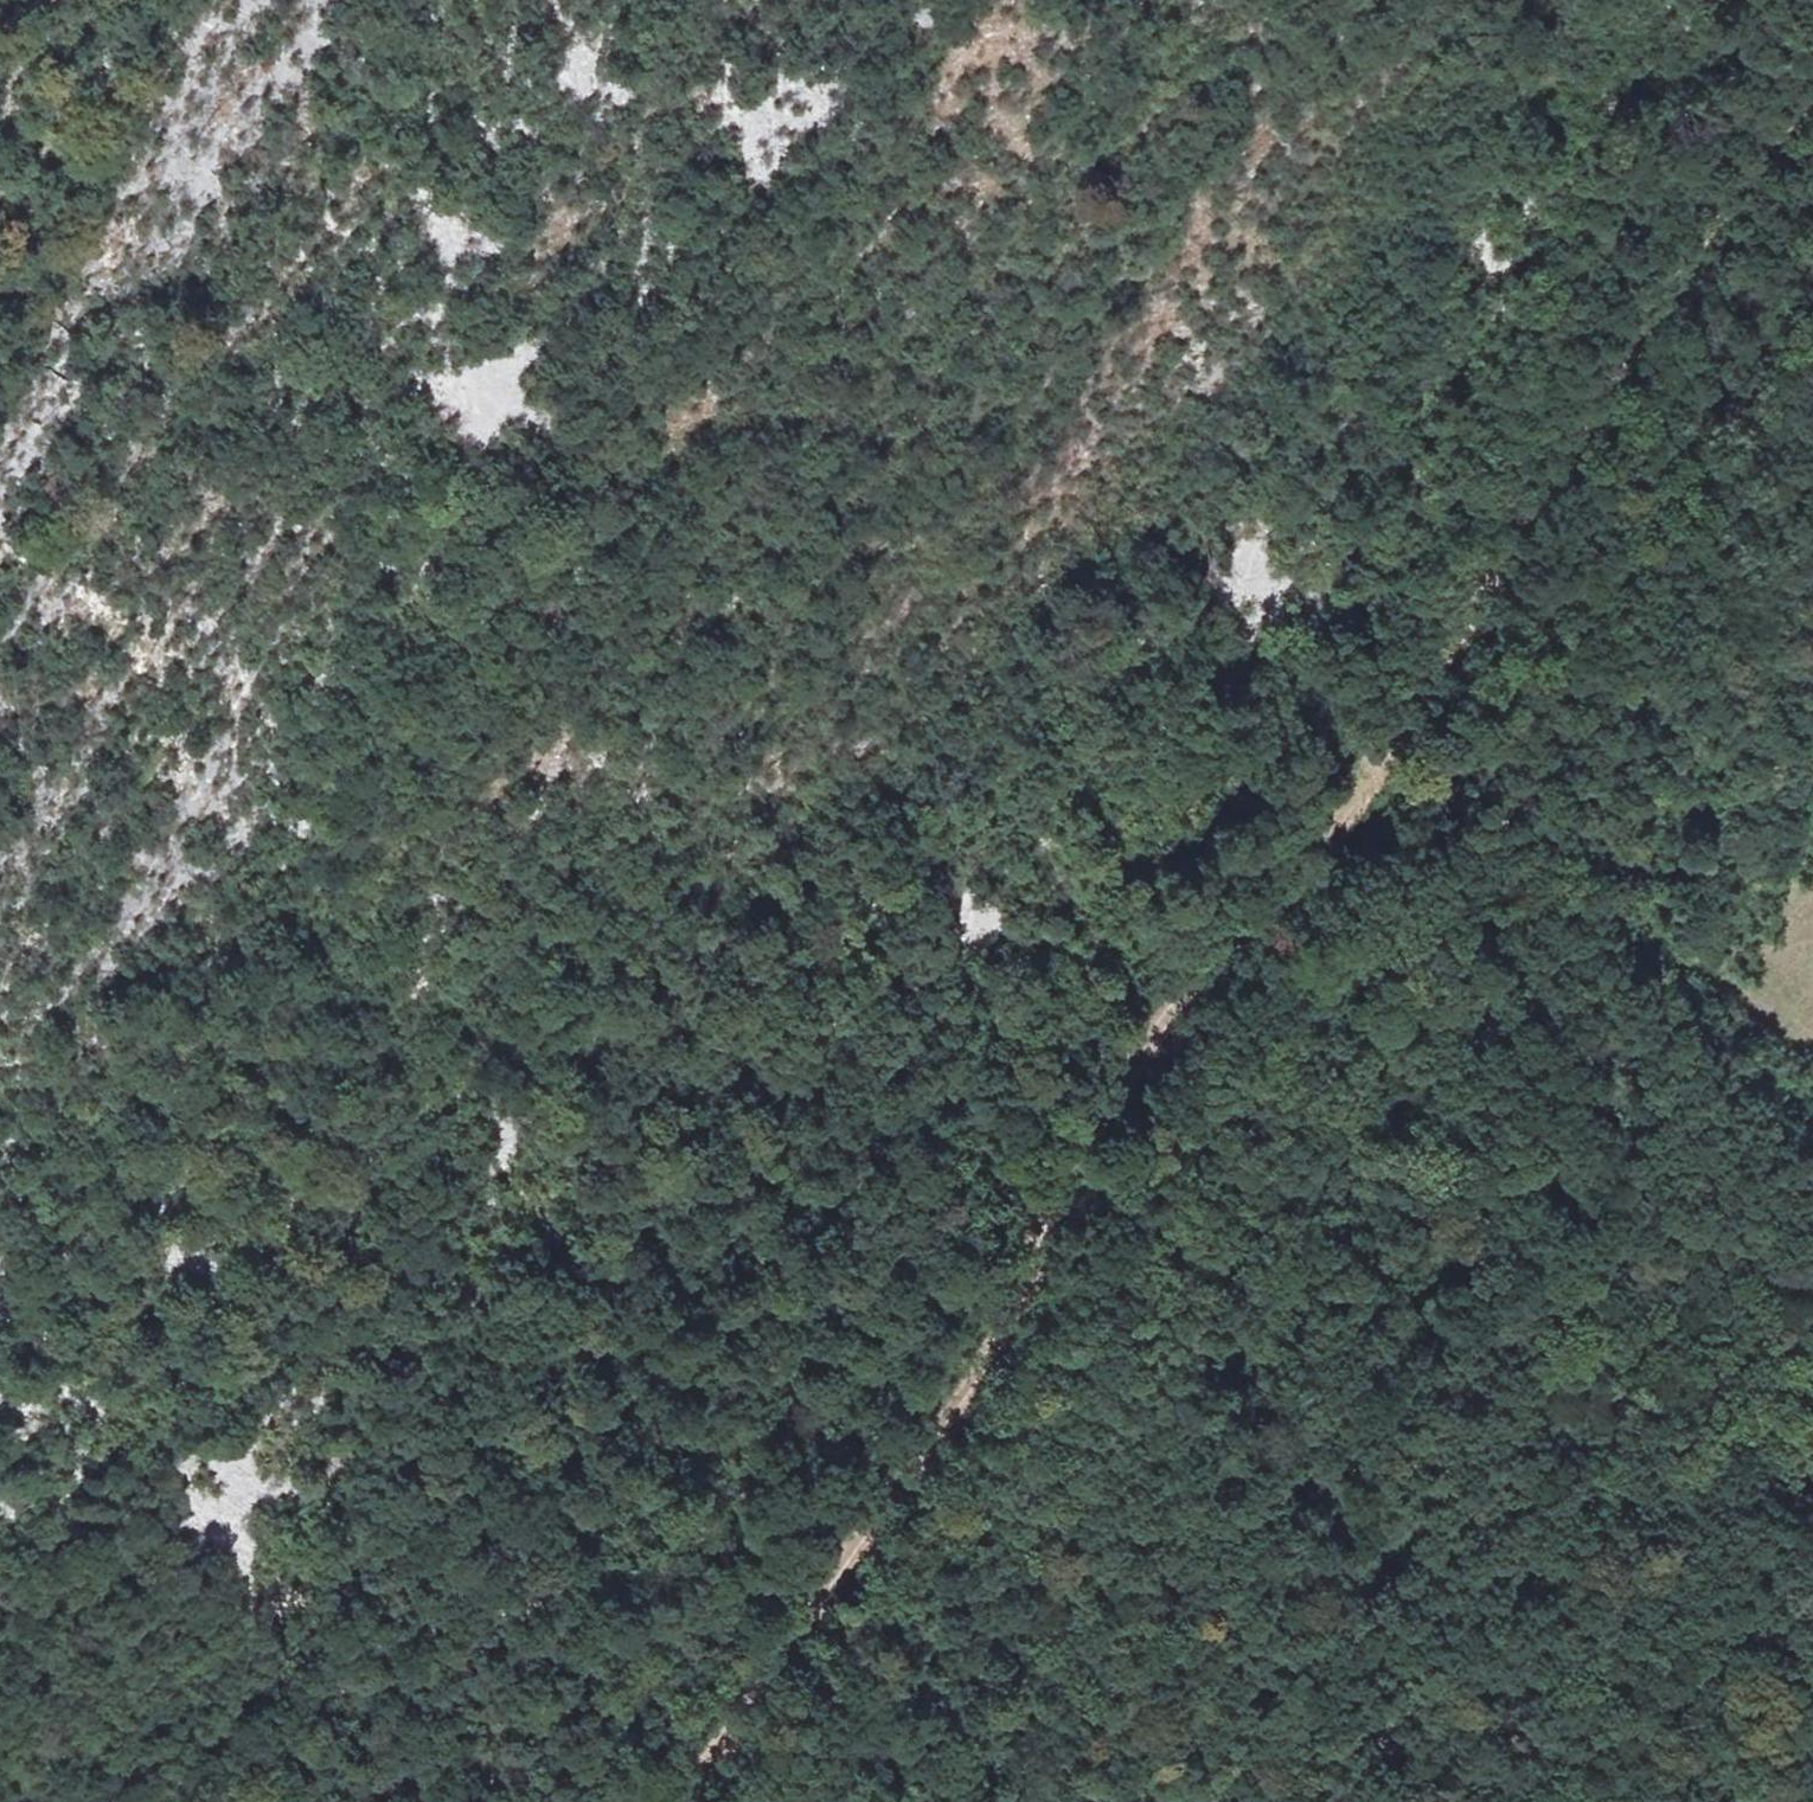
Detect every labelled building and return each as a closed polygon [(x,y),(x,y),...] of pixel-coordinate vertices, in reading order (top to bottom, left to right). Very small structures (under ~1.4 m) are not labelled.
[(465,226),(433,228),(434,249),(467,247),(465,226)]
